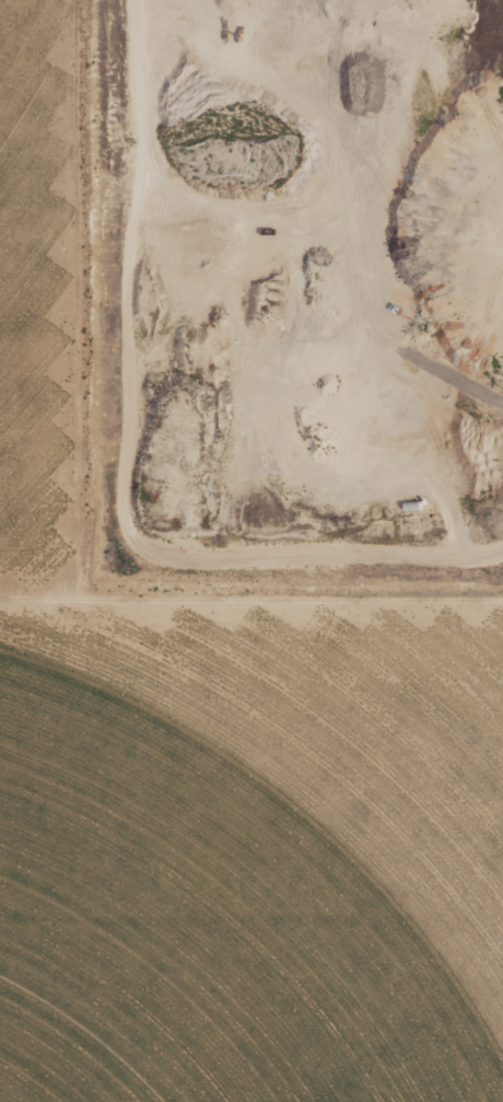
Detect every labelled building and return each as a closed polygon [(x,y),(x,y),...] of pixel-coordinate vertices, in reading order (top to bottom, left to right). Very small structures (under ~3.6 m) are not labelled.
[(402,501),(419,500),(420,500),(420,509),(403,510),(402,501)]
